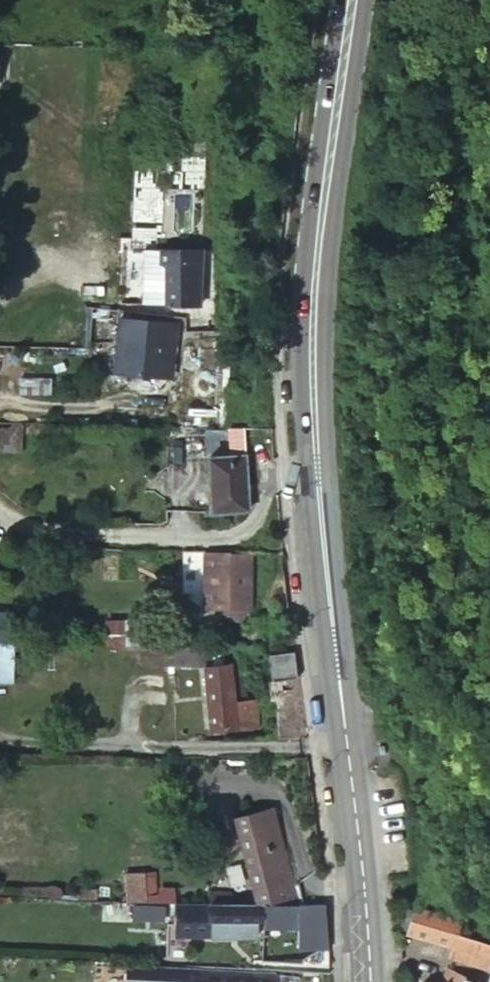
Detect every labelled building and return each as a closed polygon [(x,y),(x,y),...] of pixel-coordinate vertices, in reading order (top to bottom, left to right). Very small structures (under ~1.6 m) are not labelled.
[(208,256),(168,258),(162,258),(164,312),(210,311),(208,256)] [(185,328),(124,326),(122,383),(183,384),(185,328)] [(59,393),(29,393),(28,409),(59,409),(59,393)] [(36,436),(11,436),(12,466),(36,465),(36,436)] [(260,528),(254,464),(224,467),(227,530),(260,528)] [(236,569),(215,570),(215,612),(236,611),(236,569)] [(215,612),(215,570),(189,570),(191,611),(203,611),(208,626),(236,627),(236,611),(215,612)] [(103,647),(125,648),(126,622),(104,621),(103,647)] [(293,675),(292,659),(275,660),(274,676),(293,675)] [(229,683),(227,670),(208,672),(213,739),(256,737),(254,702),(239,703),(238,684),(229,683)] [(271,860),(283,858),(275,814),(261,816),(271,860)] [(234,822),(250,900),(263,901),(280,899),(279,884),(287,881),(283,858),(271,860),(261,816),(234,822)] [(145,896),(144,877),(145,873),(127,873),(127,902),(145,902),(145,896)] [(158,895),(158,877),(144,877),(145,896),(158,895)] [(280,899),(292,900),(287,881),(279,884),(280,899)] [(294,927),(292,900),(280,899),(263,901),(264,919),(264,925),(264,928),(294,927)] [(250,900),(173,904),(174,923),(258,920),(264,919),(263,901),(250,900)] [(132,924),(168,923),(167,905),(132,906),(132,924)] [(450,950),(455,935),(459,923),(423,914),(415,938),(450,950)] [(258,920),(174,923),(175,937),(259,934),(258,925),(264,925),(264,919),(258,920)] [(455,935),(450,950),(446,958),(489,971),(489,945),(455,935)]
